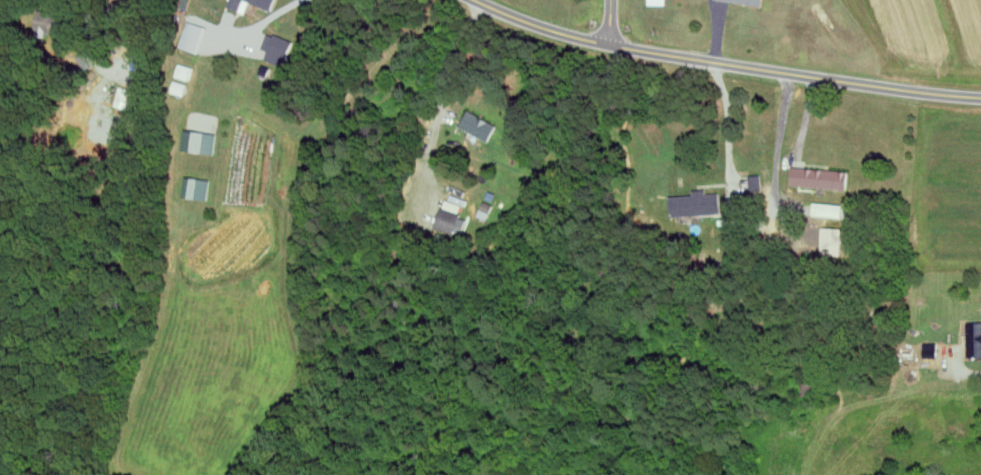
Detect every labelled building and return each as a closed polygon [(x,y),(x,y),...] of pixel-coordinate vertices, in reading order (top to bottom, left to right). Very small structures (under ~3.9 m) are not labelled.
[(272,10),(276,0),(230,0),(228,8),(241,12),(244,1),(272,10)] [(71,18),(39,10),(34,30),(66,37),(71,18)] [(206,27),(186,22),(178,47),(199,53),(206,27)] [(264,60),(283,67),(293,43),(268,33),(262,48),(268,50),(264,60)] [(488,142),(497,125),(469,110),(460,126),(488,142)] [(187,128),(219,130),(217,152),(185,150),(187,128)] [(847,189),(848,170),(791,167),(790,186),(847,189)] [(186,176),(201,178),(198,197),(184,195),(186,176)] [(671,194),(672,215),(720,215),(719,193),(671,194)] [(459,235),(468,209),(444,201),(436,228),(459,235)] [(841,256),(841,228),(821,228),(821,256),(841,256)] [(705,330),(705,316),(690,316),(690,330),(705,330)] [(980,357),(980,323),(968,323),(968,357),(980,357)] [(936,356),(936,345),(926,345),(926,357),(936,356)]
